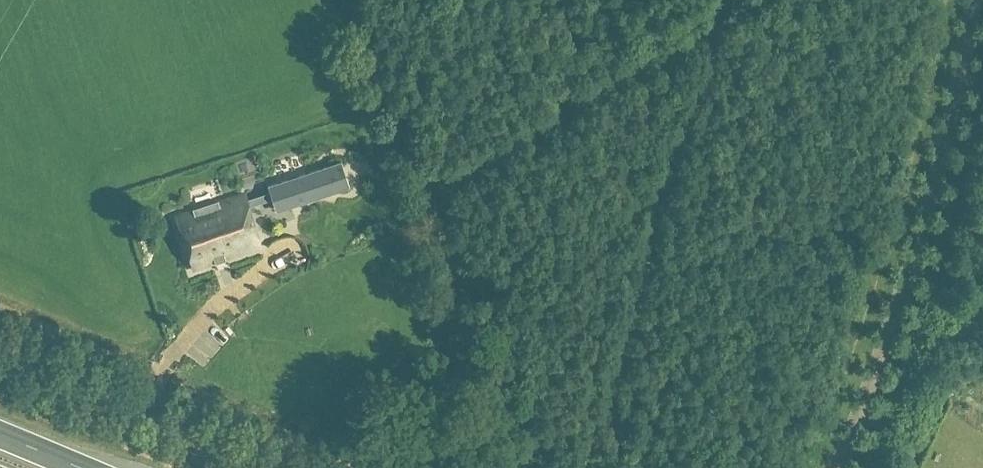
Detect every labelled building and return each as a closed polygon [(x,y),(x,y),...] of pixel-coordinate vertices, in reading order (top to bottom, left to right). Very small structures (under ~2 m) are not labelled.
[(294,205),(351,186),(343,160),(268,185),(270,191),(246,199),(248,205),(272,197),(289,192),(294,205)] [(261,246),(244,193),(177,215),(194,268),(261,246)]
